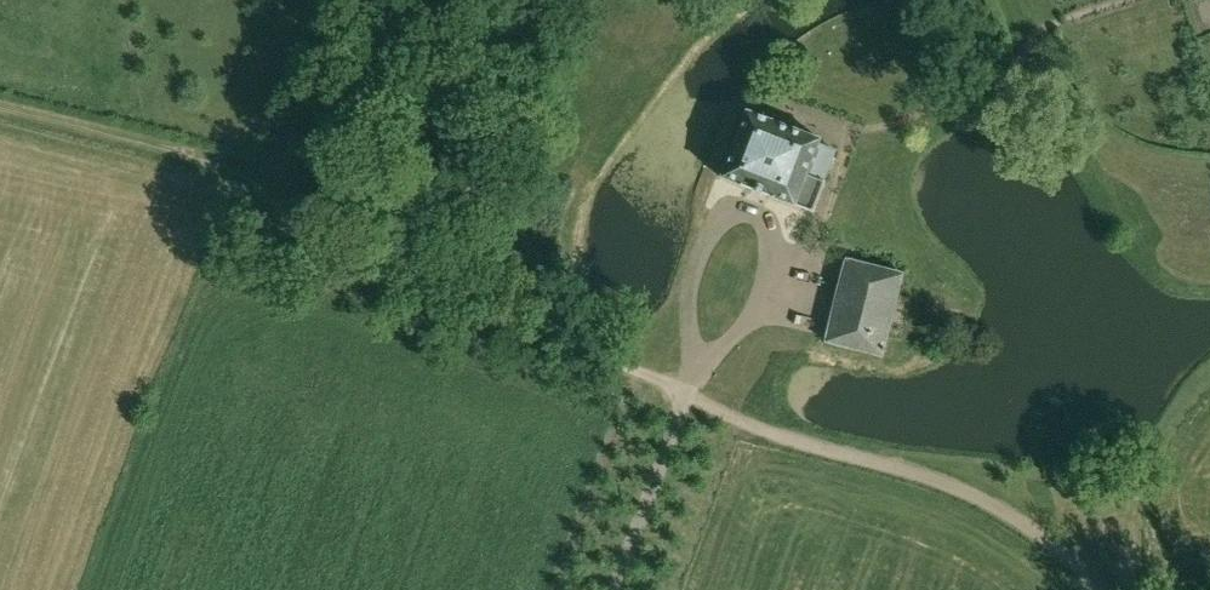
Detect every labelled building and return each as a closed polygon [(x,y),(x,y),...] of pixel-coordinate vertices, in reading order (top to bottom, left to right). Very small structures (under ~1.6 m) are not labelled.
[(768,121),(744,112),(719,178),(813,212),(837,145),(797,130),(799,124),(771,114),(768,121)] [(827,341),(883,354),(902,271),(846,258),(827,341)]
